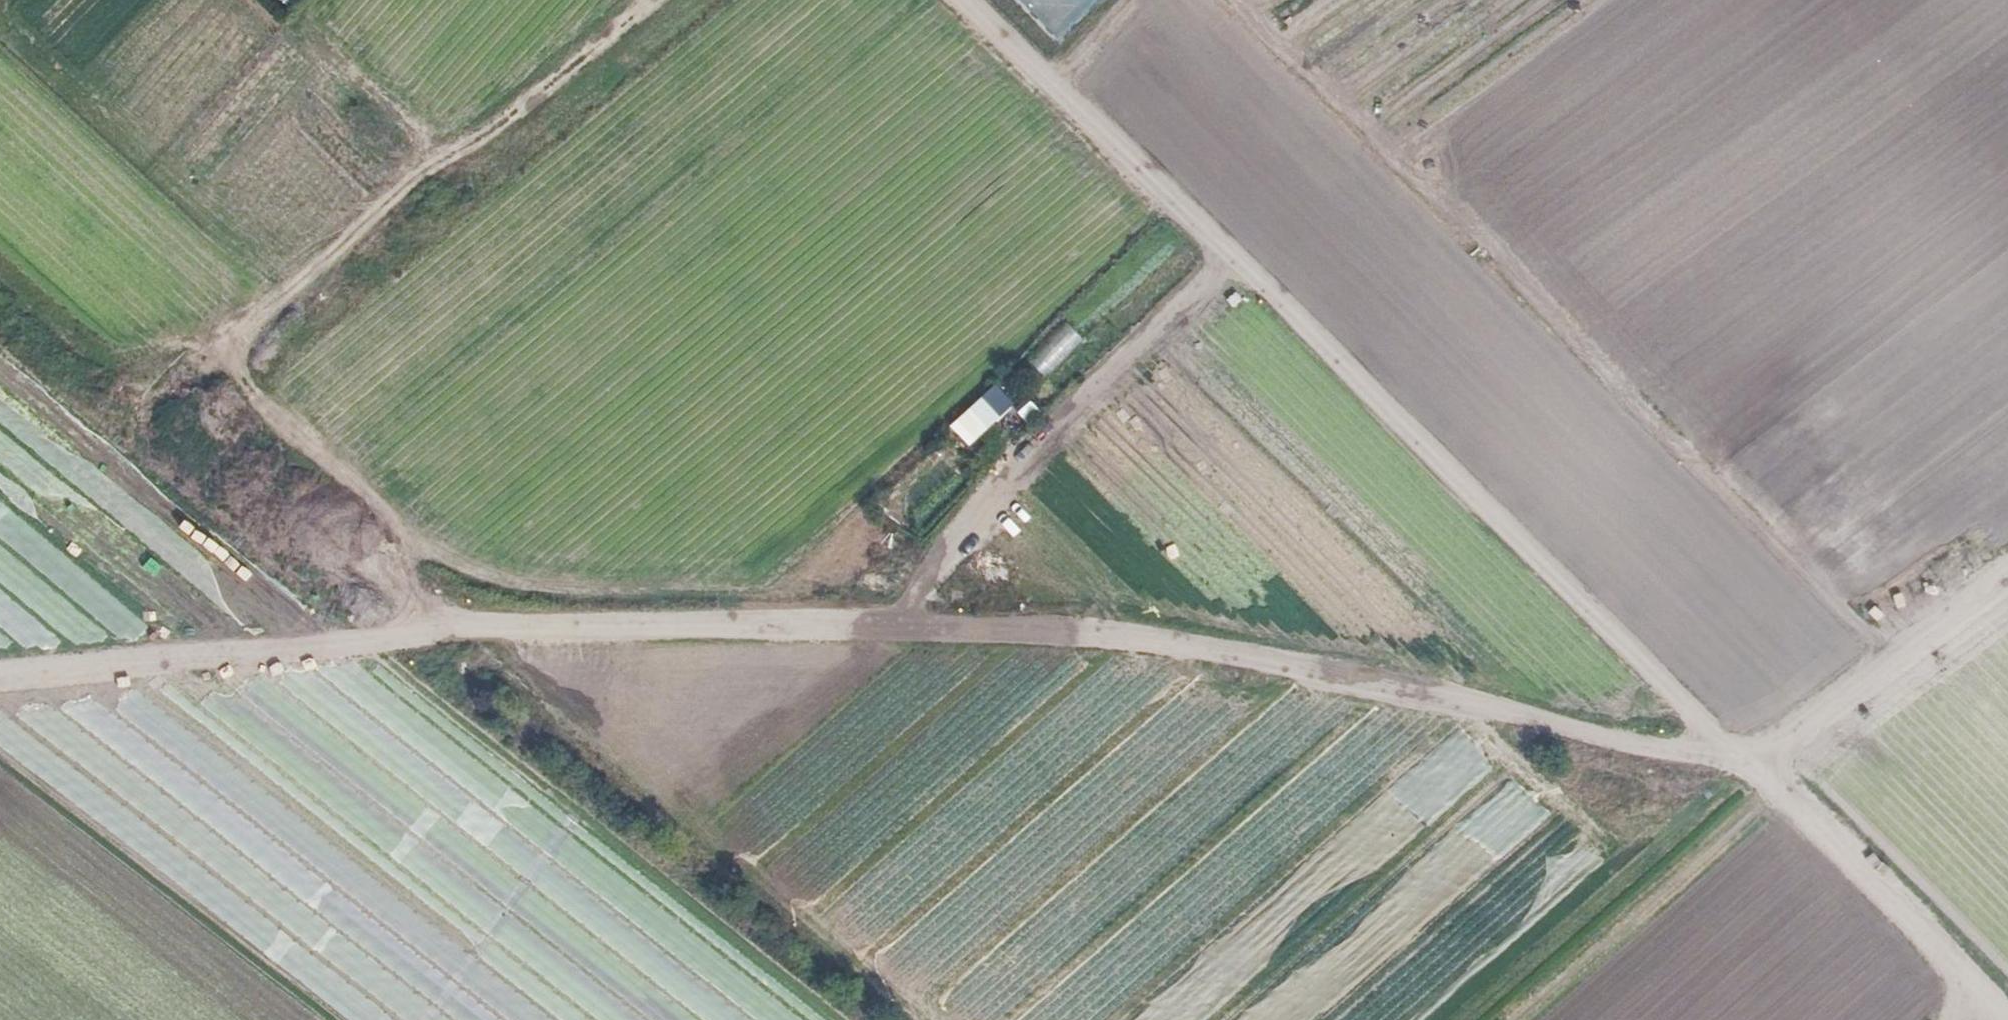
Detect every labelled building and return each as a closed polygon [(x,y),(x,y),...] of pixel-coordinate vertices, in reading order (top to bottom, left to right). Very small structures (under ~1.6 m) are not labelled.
[(1059,35),(1093,0),(1023,0),(1059,35)] [(1063,319),(1025,359),(1046,378),(1083,339),(1063,319)] [(953,419),(972,440),(1014,403),(994,381),(953,419)]
